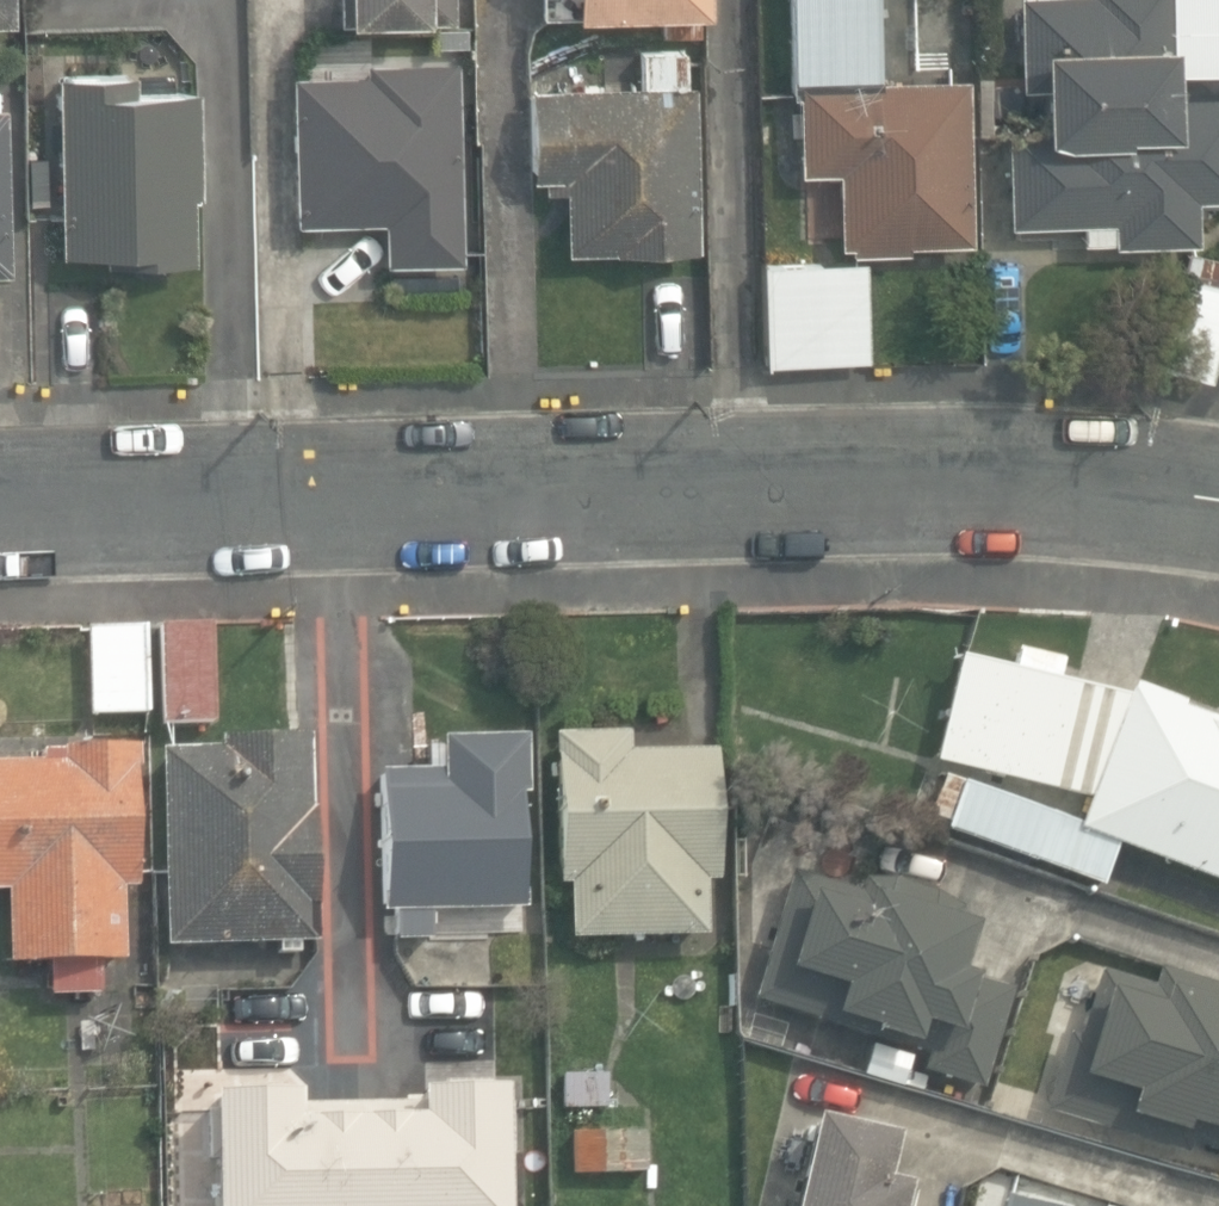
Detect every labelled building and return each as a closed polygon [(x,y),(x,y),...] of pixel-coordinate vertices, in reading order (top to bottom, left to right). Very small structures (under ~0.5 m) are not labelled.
[(13,23),(12,0),(0,0),(0,23),(13,23)] [(455,22),(454,0),(342,0),(343,24),(354,24),(354,29),(436,26),(435,23),(455,22)] [(537,17),(659,15),(659,37),(700,37),(699,0),(537,0),(537,17)] [(855,253),(909,252),(909,243),(971,242),(968,74),(882,76),(880,0),(790,0),(792,94),(799,94),(801,173),(840,172),(842,243),(855,243),(855,253)] [(1113,243),(1199,240),(1198,198),(1218,198),(1218,67),(1176,68),(1175,42),(1174,0),(1021,0),(1023,85),(1042,85),(1043,128),(1008,129),(1008,134),(1010,223),(1080,221),(1080,240),(1113,239),(1113,243)] [(567,188),(568,250),(701,248),(698,84),(689,85),(688,50),(642,51),(642,85),(534,87),(536,178),(543,178),(543,189),(567,188)] [(386,220),(387,259),(462,258),(459,58),(364,60),(364,71),(294,73),(294,75),(296,221),(386,220)] [(146,270),(153,271),(159,270),(165,268),(169,265),(172,261),(198,261),(197,195),(201,195),(199,88),(139,90),(138,74),(59,76),(63,253),(108,252),(109,263),(133,262),(136,266),(141,269),(146,270)] [(11,273),(9,106),(0,107),(0,274),(11,273)] [(1218,375),(1218,257),(1189,249),(1160,366),(1207,378),(1208,372),(1218,375)] [(763,261),(767,363),(871,359),(868,258),(763,261)] [(164,624),(166,720),(217,719),(215,623),(164,624)] [(89,626),(91,713),(150,712),(148,625),(89,626)] [(1218,883),(1218,722),(1186,709),(1188,704),(1133,683),(1129,693),(1059,678),(1063,658),(1016,649),(1013,664),(962,654),(935,760),(1089,796),(1080,820),(928,763),(911,812),(1104,886),(1117,843),(1218,883)] [(163,750),(168,943),(316,939),(315,920),(322,920),(320,807),(312,807),(311,731),(218,734),(219,748),(163,750)] [(563,883),(566,941),(702,938),(701,882),(714,883),(711,750),(624,753),(624,733),(550,735),(553,884),(563,883)] [(395,910),(395,939),(434,939),(433,909),(529,907),(526,736),(444,737),(444,744),(444,766),(380,767),(382,910),(395,910)] [(51,993),(102,992),(102,958),(127,957),(126,886),(144,885),(140,744),(46,746),(47,763),(0,764),(0,888),(10,888),(11,962),(50,961),(51,993)] [(861,883),(796,864),(758,992),(878,1028),(866,1068),(906,1080),(915,1048),(929,1052),(925,1065),(985,1083),(1015,980),(963,965),(976,920),(962,916),(966,900),(935,891),(938,884),(896,872),(894,880),(865,871),(861,883)] [(1155,968),(1151,982),(1096,966),(1078,1029),(1063,1025),(1037,1113),(1218,1166),(1218,987),(1155,968)] [(566,1106),(607,1106),(607,1075),(566,1075),(566,1106)] [(214,1205),(507,1205),(505,1087),(486,1088),(486,1080),(438,1081),(438,1090),(422,1090),(422,1096),(300,1098),(300,1094),(278,1094),(278,1087),(231,1089),(231,1094),(212,1094),(214,1205)] [(914,1191),(905,1189),(906,1184),(885,1179),(896,1134),(813,1115),(791,1205),(911,1205),(914,1191)] [(644,1128),(610,1130),(612,1171),(646,1169),(644,1128)] [(573,1130),(573,1174),(610,1174),(609,1129),(573,1130)] [(1007,1194),(1004,1205),(1060,1205),(1007,1194)]
